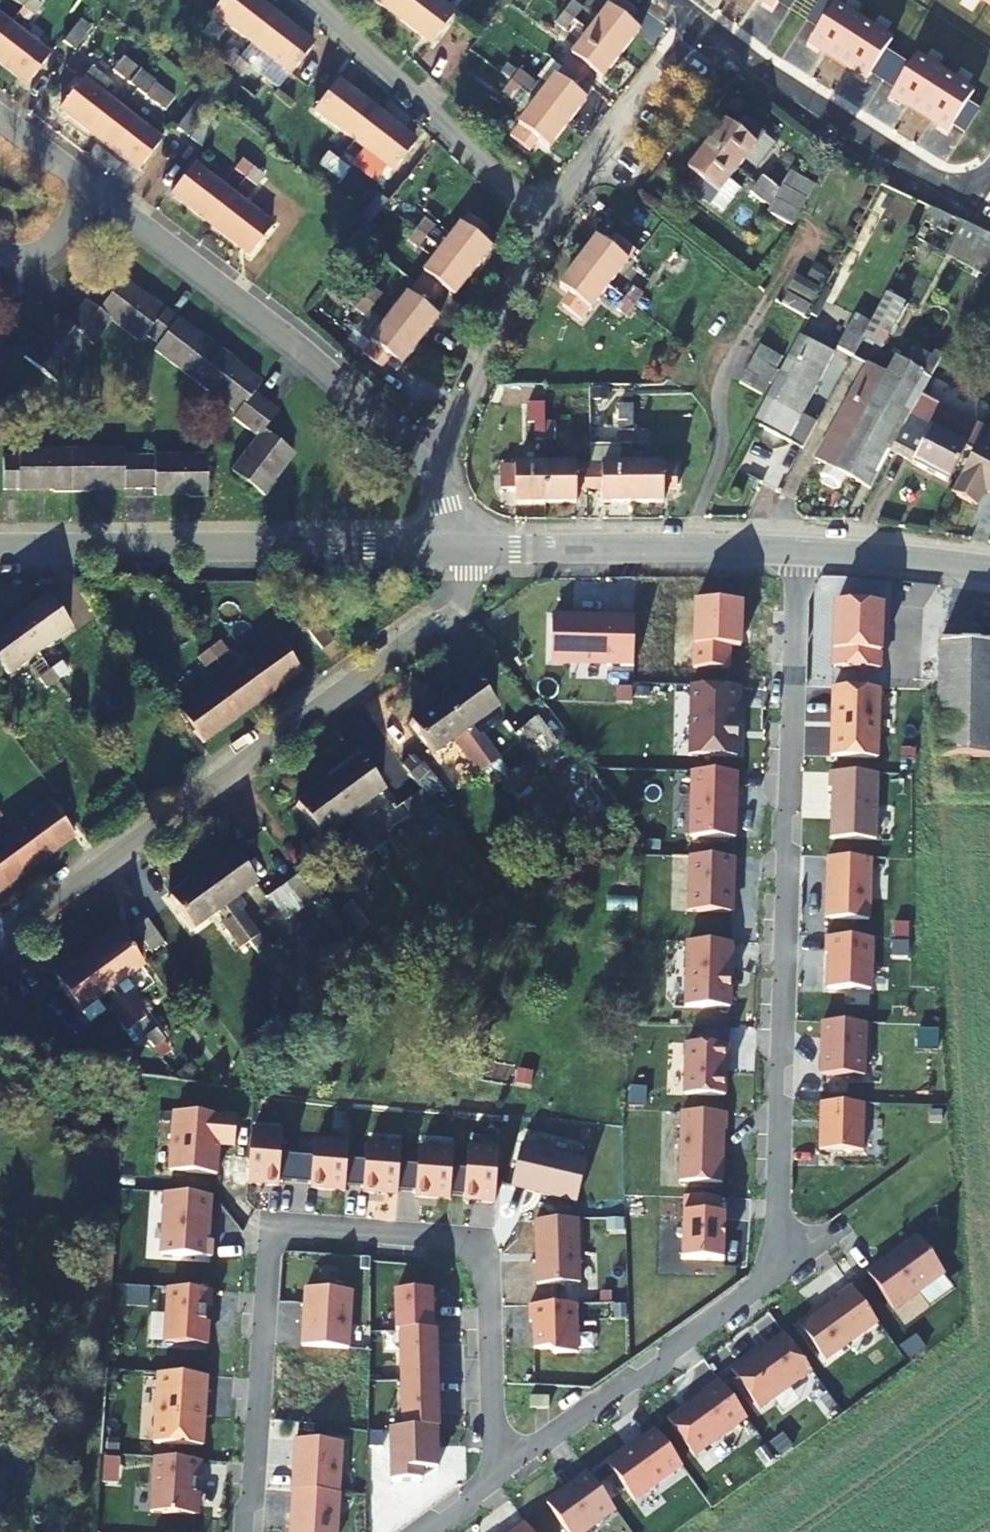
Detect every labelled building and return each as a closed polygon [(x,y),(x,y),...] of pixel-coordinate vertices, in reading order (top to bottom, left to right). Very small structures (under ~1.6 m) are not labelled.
[(27,4),(36,11),(45,0),(30,0),(27,4)] [(275,13),(259,0),(222,0),(212,13),(252,43),(275,13)] [(403,0),(372,0),(391,15),(403,0)] [(391,15),(430,45),(453,14),(435,0),(403,0),(391,15)] [(621,56),(639,33),(628,24),(636,14),(618,0),(617,0),(591,33),(621,56)] [(774,9),(777,4),(789,11),(796,0),(760,0),(774,9)] [(839,62),(864,23),(834,4),(833,6),(823,0),(820,0),(806,22),(818,30),(809,43),(839,62)] [(558,8),(570,18),(575,11),(563,1),(558,8)] [(564,25),(570,18),(558,8),(552,16),(564,25)] [(275,13),(252,43),(292,74),(315,44),(275,13)] [(11,25),(0,17),(0,39),(11,25)] [(864,23),(839,62),(867,80),(871,75),(883,83),(898,59),(886,51),(892,41),(864,23)] [(0,39),(0,63),(27,84),(50,55),(11,25),(0,39)] [(564,68),(582,83),(591,72),(602,80),(621,56),(591,33),(564,68)] [(466,82),(483,60),(471,50),(454,72),(466,82)] [(550,60),(539,52),(534,58),(544,67),(550,60)] [(945,74),(916,56),(909,66),(898,59),(883,83),(894,90),(891,95),(921,114),(945,74)] [(226,77),(236,64),(229,58),(219,71),(226,77)] [(138,90),(148,77),(124,59),(114,72),(138,90)] [(236,64),(226,77),(234,83),(244,70),(236,64)] [(99,141),(123,110),(103,95),(111,83),(92,68),(59,110),(99,141)] [(538,102),(568,126),(586,102),(575,93),(582,83),(564,68),(538,102)] [(505,77),(517,87),(523,80),(510,70),(505,77)] [(974,92),(945,74),(921,114),(949,131),(952,126),(964,134),(979,111),(967,103),(974,92)] [(156,83),(148,77),(138,90),(146,96),(156,83)] [(511,95),(517,87),(505,77),(498,85),(511,95)] [(355,140),(378,109),(339,79),(315,110),(318,113),(309,124),(327,138),(336,126),(355,140)] [(194,102),(176,129),(203,147),(221,121),(194,102)] [(568,126),(538,102),(511,138),(529,152),(538,141),(550,150),(568,126)] [(378,109),(355,140),(393,171),(417,140),(378,109)] [(123,110),(99,141),(138,171),(162,140),(123,110)] [(706,148),(737,171),(757,146),(755,145),(764,134),(744,119),(735,130),(725,122),(706,148)] [(265,140),(251,157),(259,163),(272,146),(267,142),(265,140)] [(737,171),(706,148),(688,171),(698,179),(689,190),(709,205),(717,194),(718,195),(737,171)] [(328,176),(339,160),(331,154),(327,159),(321,153),(313,163),(328,176)] [(259,163),(251,157),(241,169),(249,175),(259,163)] [(339,160),(328,176),(335,182),(347,167),(339,160)] [(210,226),(234,194),(209,174),(214,169),(204,161),(199,168),(195,164),(171,195),(210,226)] [(259,163),(249,175),(256,182),(267,169),(259,163)] [(785,185),(809,199),(817,186),(793,172),(785,185)] [(757,187),(770,197),(777,188),(764,178),(757,187)] [(809,199),(785,185),(777,199),(801,213),(809,199)] [(765,203),(770,197),(757,187),(752,194),(765,204),(765,203)] [(234,194),(210,226),(250,257),(274,226),(234,194)] [(770,197),(765,203),(771,208),(776,202),(770,197)] [(791,231),(798,218),(776,202),(771,208),(766,213),(791,231)] [(410,225),(423,236),(429,227),(416,217),(410,225)] [(443,251),(474,274),(492,251),(481,243),(489,232),(470,217),(443,251)] [(989,270),(989,236),(959,223),(943,257),(987,276),(989,270)] [(416,244),(423,236),(410,225),(403,234),(416,244)] [(577,263),(610,287),(628,264),(627,263),(635,252),(615,237),(607,247),(596,239),(577,263)] [(417,286),(436,301),(445,290),(455,298),(474,274),(443,251),(417,286)] [(602,296),(610,287),(577,263),(559,286),(571,296),(562,306),(594,330),(613,304),(602,296)] [(842,276),(836,272),(811,316),(818,320),(842,276)] [(357,294),(370,304),(376,296),(373,294),(377,288),(368,280),(357,294)] [(390,320),(420,343),(439,319),(428,311),(436,301),(417,286),(390,320)] [(141,348),(147,342),(159,352),(154,358),(195,390),(236,422),(233,427),(257,447),(232,480),(263,504),(273,491),(272,489),(293,461),(264,438),(277,420),(265,410),(253,401),(260,392),(234,371),(235,369),(221,358),(206,346),(205,348),(165,317),(152,306),(150,308),(123,287),(99,317),(86,306),(77,318),(67,331),(58,323),(37,350),(35,349),(24,364),(56,389),(88,347),(93,351),(103,338),(113,326),(141,348)] [(370,304),(357,294),(350,301),(364,312),(370,304)] [(629,302),(642,312),(648,304),(635,294),(629,302)] [(790,295),(784,306),(806,317),(812,307),(790,295)] [(874,326),(865,341),(883,351),(907,307),(889,297),(874,326)] [(635,320),(642,312),(629,302),(622,310),(635,320)] [(865,341),(874,326),(857,317),(839,350),(855,359),(865,341)] [(390,320),(382,330),(419,345),(420,343),(390,320)] [(800,333),(776,320),(769,332),(793,345),(800,333)] [(419,345),(382,330),(363,355),(382,371),(391,359),(401,368),(419,345)] [(761,347),(783,359),(789,346),(768,334),(761,347)] [(800,338),(767,400),(802,419),(817,427),(832,402),(816,393),(835,357),(800,338)] [(776,371),(783,359),(761,347),(754,359),(776,371)] [(844,480),(868,494),(914,407),(940,359),(933,356),(930,362),(911,352),(903,368),(894,364),(885,380),(865,369),(815,465),(825,470),(844,480)] [(778,372),(776,371),(754,359),(747,371),(769,383),(772,385),(778,372)] [(762,396),(769,383),(747,371),(740,384),(762,396)] [(950,484),(969,448),(940,433),(944,426),(933,419),(929,427),(912,418),(893,453),(950,484)] [(940,433),(969,448),(975,437),(946,422),(944,426),(940,433)] [(535,424),(535,440),(544,440),(544,424),(535,424)] [(544,440),(554,440),(554,424),(544,424),(544,440)] [(631,439),(631,424),(621,424),(621,426),(621,439),(631,439)] [(631,424),(631,439),(643,439),(643,435),(643,424),(631,424)] [(952,496),(975,508),(983,491),(989,494),(989,449),(979,443),(952,496)] [(204,505),(205,465),(122,464),(122,458),(17,457),(17,464),(2,463),(2,496),(51,496),(51,497),(87,498),(87,496),(153,496),(153,501),(186,501),(186,505),(204,505)] [(632,466),(632,503),(661,503),(662,489),(676,489),(676,465),(632,466)] [(632,503),(632,466),(588,467),(588,490),(602,490),(602,504),(632,503)] [(544,504),(544,467),(500,468),(500,492),(513,491),(513,504),(544,504)] [(544,467),(544,504),(574,504),(574,490),(588,490),(588,467),(544,467)] [(838,491),(844,480),(825,470),(819,481),(820,488),(832,495),(838,491)] [(47,597),(14,622),(38,654),(71,630),(47,597)] [(741,603),(695,602),(693,669),(728,670),(729,648),(740,648),(741,603)] [(834,668),(880,670),(882,605),(836,603),(834,668)] [(634,667),(635,617),(605,616),(605,620),(581,620),(581,622),(573,622),(574,619),(552,619),(551,661),(608,662),(608,667),(634,667)] [(306,629),(322,651),(334,642),(318,620),(306,629)] [(0,633),(0,668),(7,677),(38,654),(14,622),(0,633)] [(936,755),(989,757),(989,644),(978,643),(978,633),(961,632),(960,643),(939,642),(936,755)] [(228,652),(221,642),(210,650),(217,660),(228,652)] [(217,660),(210,650),(199,658),(206,668),(217,660)] [(58,659),(47,667),(54,677),(65,669),(58,659)] [(47,667),(36,675),(44,685),(54,677),(47,667)] [(252,709),(229,677),(198,700),(196,696),(178,709),(203,744),(252,709)] [(737,758),(740,688),(690,687),(688,756),(737,758)] [(879,688),(834,687),(832,757),(877,758),(879,688)] [(431,754),(462,732),(439,699),(407,722),(431,754)] [(470,743),(462,749),(479,773),(488,767),(470,743)] [(413,754),(401,762),(426,796),(444,782),(437,772),(429,778),(413,754)] [(366,804),(381,793),(357,759),(326,782),(374,850),(383,843),(366,819),(373,814),(366,804)] [(397,765),(396,766),(384,774),(400,796),(412,788),(413,787),(397,765)] [(734,839),(737,773),(692,771),(689,837),(734,839)] [(878,773),(830,772),(830,788),(833,788),(831,838),(876,840),(878,773)] [(374,850),(326,782),(294,805),(318,838),(333,827),(340,838),(348,832),(365,856),(374,850)] [(402,805),(425,836),(443,823),(420,792),(402,805)] [(73,838),(47,802),(29,815),(31,819),(2,841),(25,873),(73,838)] [(25,873),(2,841),(0,843),(0,891),(25,873)] [(200,874),(248,941),(256,936),(239,911),(247,905),(240,896),(254,886),(229,852),(200,874)] [(690,857),(689,891),(731,892),(732,876),(735,876),(735,858),(690,857)] [(871,858),(828,857),(827,894),(870,895),(871,858)] [(321,889),(306,867),(293,876),(309,897),(321,889)] [(248,941),(200,874),(167,898),(191,932),(212,917),(217,913),(224,922),(220,925),(238,949),(248,941)] [(294,907),(306,899),(291,878),(279,886),(294,907)] [(689,891),(688,912),(731,913),(731,892),(689,891)] [(870,895),(827,894),(826,918),(869,919),(870,895)] [(159,910),(144,920),(160,942),(161,942),(175,932),(159,910)] [(218,926),(220,925),(224,922),(217,913),(212,917),(218,926)] [(160,942),(144,920),(132,928),(148,951),(160,942)] [(116,934),(85,957),(110,992),(117,1002),(133,1025),(135,1027),(150,1048),(161,1040),(154,1030),(152,1031),(143,1017),(126,994),(122,996),(116,987),(121,983),(141,969),(116,934)] [(872,939),(826,938),(826,954),(829,954),(828,989),(870,991),(872,939)] [(729,1008),(731,943),(688,942),(686,1007),(729,1008)] [(110,992),(85,957),(53,979),(78,1014),(110,992)] [(122,996),(126,994),(128,992),(121,983),(116,987),(122,996)] [(133,1025),(117,1002),(108,1008),(126,1034),(135,1027),(133,1025)] [(866,1024),(822,1023),(822,1039),(825,1039),(824,1050),(821,1050),(821,1076),(864,1077),(866,1024)] [(685,1095),(725,1096),(726,1062),(728,1062),(729,1045),(686,1044),(685,1095)] [(864,1104),(821,1103),(819,1150),(863,1151),(864,1104)] [(727,1130),(727,1114),(682,1112),(679,1182),(722,1184),(724,1129),(727,1130)] [(176,1114),(171,1173),(218,1177),(220,1146),(236,1147),(238,1118),(176,1114)] [(280,1188),(284,1135),(253,1133),(249,1185),(280,1188)] [(312,1190),(346,1193),(350,1147),(316,1144),(312,1190)] [(513,1188),(578,1204),(588,1163),(523,1147),(513,1188)] [(364,1194),(399,1197),(402,1151),(368,1148),(364,1194)] [(465,1202),(496,1204),(500,1152),(469,1150),(465,1202)] [(451,1201),(454,1155),(420,1152),(416,1198),(451,1201)] [(210,1243),(213,1198),(167,1195),(163,1256),(213,1260),(214,1243),(210,1243)] [(720,1215),(721,1199),(683,1197),(681,1259),(723,1261),(724,1239),(721,1239),(722,1230),(724,1230),(725,1215),(720,1215)] [(579,1221),(536,1222),(538,1286),(581,1285),(579,1221)] [(914,1242),(868,1275),(893,1310),(939,1276),(914,1242)] [(878,1324),(851,1286),(837,1296),(839,1298),(800,1326),(826,1362),(878,1324)] [(214,1293),(170,1290),(167,1344),(209,1347),(211,1324),(208,1323),(209,1310),(213,1310),(214,1293)] [(308,1290),(304,1348),(350,1351),(354,1293),(308,1290)] [(401,1333),(434,1333),(433,1292),(396,1293),(397,1334),(401,1333)] [(534,1351),(549,1350),(554,1355),(576,1355),(575,1306),(529,1307),(529,1323),(533,1323),(534,1351)] [(434,1333),(401,1333),(402,1382),(439,1381),(439,1363),(437,1363),(436,1332),(434,1333)] [(812,1373),(784,1334),(768,1345),(770,1348),(762,1354),(760,1351),(731,1372),(760,1411),(812,1373)] [(204,1447),(208,1377),(160,1374),(156,1444),(204,1447)] [(439,1381),(402,1382),(404,1431),(437,1430),(439,1430),(438,1399),(440,1399),(439,1381)] [(747,1419),(719,1381),(703,1392),(704,1394),(668,1421),(694,1457),(747,1419)] [(437,1430),(404,1431),(391,1431),(393,1483),(422,1482),(422,1472),(438,1471),(437,1430)] [(683,1467),(656,1431),(639,1444),(640,1446),(632,1452),(629,1449),(608,1464),(635,1502),(683,1467)] [(344,1443),(298,1441),(295,1492),(340,1495),(344,1443)] [(203,1481),(204,1462),(156,1459),(152,1513),(196,1516),(199,1480),(203,1481)] [(589,1474),(575,1484),(577,1486),(567,1494),(563,1493),(547,1505),(567,1531),(586,1531),(615,1511),(589,1474)] [(295,1492),(293,1531),(339,1531),(340,1495),(295,1492)] [(525,1522),(512,1531),(532,1531),(525,1522)]
